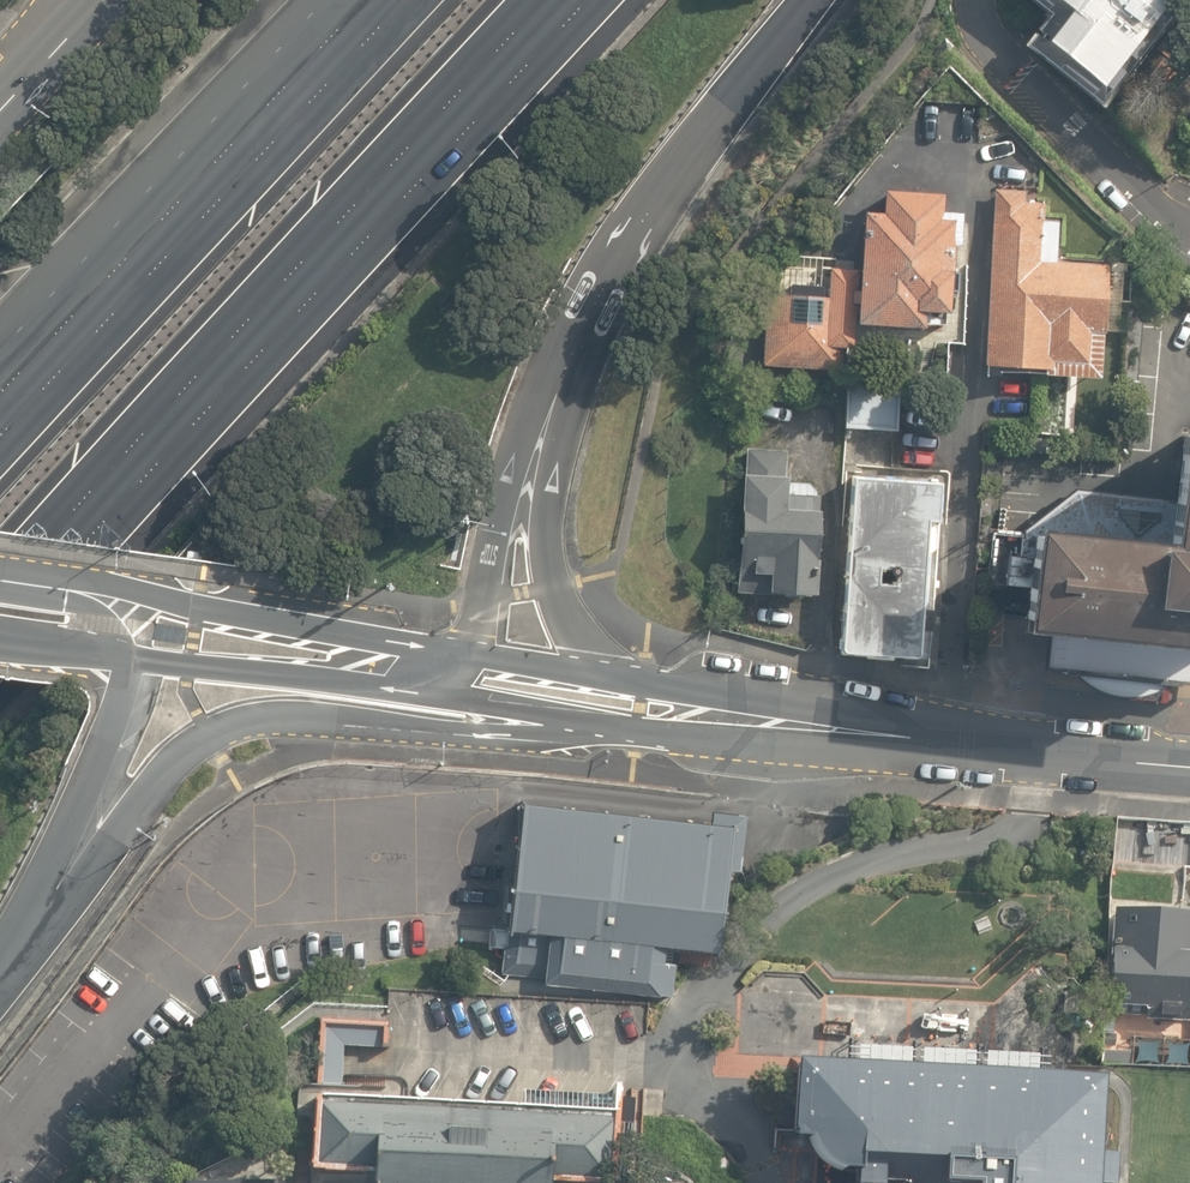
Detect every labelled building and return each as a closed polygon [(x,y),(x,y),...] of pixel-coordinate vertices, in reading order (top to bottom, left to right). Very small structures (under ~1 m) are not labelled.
[(1051,15),(1025,49),(1102,107),(1183,1),(1181,0),(1032,0),(1051,15)] [(1025,194),(996,192),(983,370),(1044,375),(1043,380),(1098,385),(1107,269),(1055,265),(1058,225),(1043,224),(1044,207),(1024,206),(1025,194)] [(854,352),(855,330),(924,334),(924,329),(945,330),(945,319),(949,319),(950,295),(957,295),(958,277),(953,277),(954,251),(959,251),(961,218),(941,217),(943,199),(884,196),(883,218),(864,217),(860,272),(835,271),(836,260),(795,257),(779,279),(777,297),(769,297),(763,369),(842,376),(844,351),(854,352)] [(845,430),(898,433),(900,391),(847,388),(845,430)] [(1176,447),(1163,549),(1028,534),(1016,639),(1046,643),(1044,669),(1063,671),(1063,674),(1073,675),(1079,682),(1086,688),(1094,693),(1107,697),(1118,699),(1131,700),(1141,698),(1153,695),(1167,688),(1178,689),(1178,687),(1189,688),(1189,448),(1176,447)] [(743,477),(737,595),(816,598),(821,513),(819,513),(820,497),(815,497),(815,493),(808,486),(791,485),(787,489),(787,479),(786,479),(787,452),(747,450),(745,477),(743,477)] [(938,525),(941,485),(853,480),(841,652),(842,655),(845,656),(915,662),(918,660),(919,658),(928,524),(938,525)] [(713,822),(526,802),(512,930),(492,928),(489,946),(506,948),(503,975),(547,979),(546,984),(662,996),(662,995),(674,996),(678,964),(667,963),(668,945),(722,951),(732,870),(742,871),(749,814),(715,810),(713,822)] [(1113,906),(1108,1032),(1186,1032),(1189,974),(1189,914),(1113,906)] [(1108,1081),(802,1062),(797,1140),(813,1141),(815,1149),(821,1157),(830,1164),(840,1170),(848,1173),(866,1173),(866,1158),(949,1162),(948,1182),(1102,1182),(1108,1081)] [(624,1088),(616,1087),(615,1097),(525,1092),(524,1109),(318,1096),(314,1171),(379,1175),(378,1182),(618,1182),(624,1088)]
